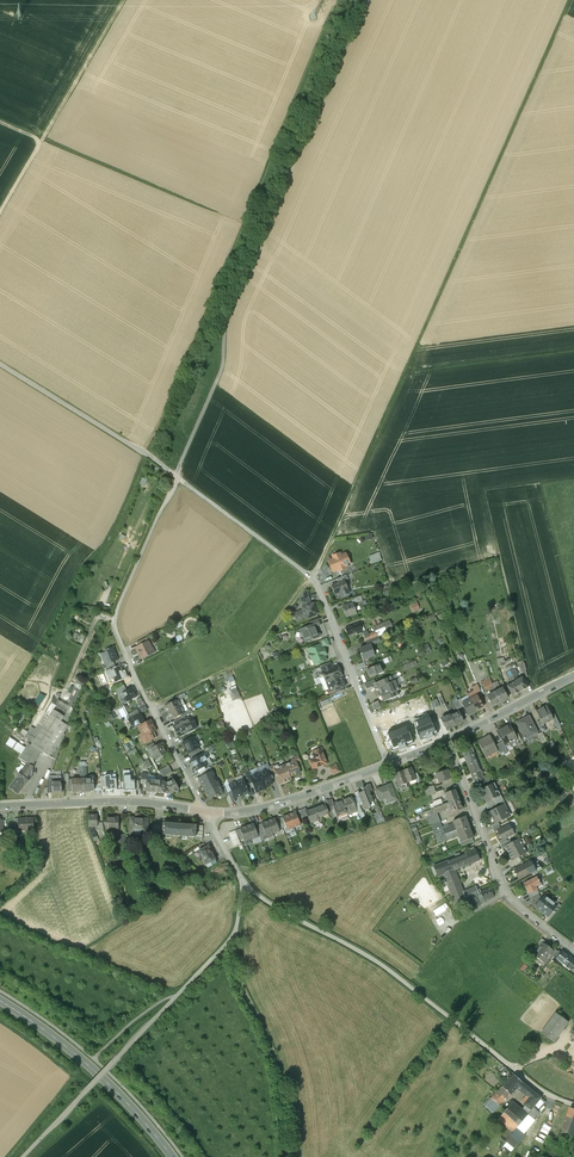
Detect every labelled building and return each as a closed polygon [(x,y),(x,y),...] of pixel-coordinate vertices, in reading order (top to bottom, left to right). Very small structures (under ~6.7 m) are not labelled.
[(379,552),(369,555),(372,564),(382,560),(379,552)] [(340,557),(339,555),(334,557),(335,559),(330,562),(333,571),(338,569),(339,571),(344,569),(344,566),(349,564),(345,555),(340,557)] [(349,564),(344,566),(344,569),(339,571),(342,577),(346,575),(352,573),(349,564)] [(338,583),(331,586),(336,599),(349,593),(344,581),(344,580),(338,583)] [(305,591),(300,599),(302,605),(307,603),(309,602),(310,602),(305,591)] [(308,606),(302,608),(303,611),(296,614),(299,620),(305,617),(306,619),(317,615),(313,604),(310,605),(309,602),(307,603),(308,606)] [(418,602),(411,605),(413,612),(421,609),(418,602)] [(353,604),(343,607),(346,617),(356,613),(353,604)] [(318,618),(308,622),(310,626),(310,627),(312,626),(313,628),(315,628),(321,625),(318,618)] [(369,635),(368,632),(363,634),(366,641),(387,632),(387,631),(393,629),(390,621),(375,627),(376,630),(377,632),(369,635)] [(362,623),(345,629),(347,636),(356,633),(357,634),(362,632),(361,628),(363,627),(362,623)] [(310,627),(310,626),(300,630),(305,643),(319,638),(319,637),(320,636),(320,635),(319,635),(319,634),(318,634),(317,634),(315,628),(313,628),(312,626),(310,627)] [(82,633),(78,641),(83,643),(86,635),(82,633)] [(146,637),(137,642),(139,645),(148,641),(146,637)] [(326,638),(318,641),(320,645),(321,648),(323,647),(324,648),(329,646),(326,638)] [(139,645),(137,646),(136,649),(138,651),(139,652),(142,658),(153,652),(151,649),(151,647),(148,641),(139,645)] [(320,645),(308,650),(310,655),(308,655),(307,658),(308,660),(310,661),(312,660),(314,665),(315,665),(316,666),(319,664),(320,663),(326,660),(324,656),(326,655),(324,648),(323,647),(321,648),(320,645)] [(370,645),(360,649),(362,654),(361,655),(363,661),(375,656),(370,645)] [(113,662),(118,660),(113,647),(105,650),(106,652),(101,654),(106,665),(113,662)] [(383,659),(371,664),(372,668),(380,665),(384,663),(383,659)] [(403,664),(405,668),(418,665),(416,660),(403,664)] [(524,660),(519,662),(523,677),(528,675),(524,660)] [(330,663),(320,666),(323,672),(332,668),(330,663)] [(372,668),(366,670),(370,678),(383,673),(380,665),(372,668)] [(323,672),(322,672),(323,676),(319,678),(321,684),(341,676),(338,666),(332,668),(323,672)] [(115,669),(112,671),(114,677),(116,682),(124,678),(119,667),(115,669)] [(510,670),(505,673),(509,679),(512,677),(513,677),(510,670)] [(391,677),(375,684),(377,688),(378,691),(380,690),(382,694),(380,695),(382,702),(398,695),(396,690),(398,690),(395,681),(396,681),(397,679),(396,677),(397,677),(396,674),(390,677),(391,677)] [(522,678),(518,680),(517,678),(516,675),(513,677),(512,677),(515,681),(514,682),(519,692),(527,687),(522,678)] [(341,676),(321,684),(324,691),(329,689),(330,692),(335,690),(342,688),(346,686),(341,676)] [(512,683),(506,686),(511,696),(519,692),(514,682),(515,681),(512,677),(509,679),(510,682),(512,683)] [(369,681),(363,684),(366,690),(372,688),(369,681)] [(478,684),(472,688),(474,692),(476,694),(481,691),(478,684)] [(220,697),(223,704),(241,697),(237,686),(225,691),(226,695),(220,697)] [(75,687),(69,699),(70,700),(67,706),(70,708),(70,707),(78,689),(75,687)] [(133,688),(123,693),(125,697),(127,696),(129,701),(136,697),(133,691),(134,690),(133,688)] [(502,689),(494,693),(500,703),(507,698),(502,689)] [(494,693),(487,697),(491,704),(492,707),(500,703),(494,693)] [(477,695),(469,699),(471,702),(475,711),(483,707),(477,695)] [(67,706),(57,700),(57,701),(55,699),(53,703),(56,705),(50,715),(62,722),(66,725),(73,708),(70,707),(70,708),(67,706)] [(174,702),(165,707),(168,713),(181,706),(179,700),(178,700),(174,702)] [(437,700),(430,702),(433,709),(440,706),(437,700)] [(463,703),(462,703),(464,706),(465,708),(468,715),(475,711),(471,702),(469,700),(463,703)] [(377,701),(371,704),(374,710),(380,707),(378,703),(377,701)] [(47,713),(28,743),(31,746),(31,745),(50,715),(56,705),(53,703),(52,703),(47,713)] [(181,706),(168,713),(171,719),(180,715),(185,712),(184,712),(181,706)] [(545,706),(536,711),(540,720),(541,720),(542,724),(543,723),(552,719),(551,716),(550,714),(549,714),(545,706)] [(140,708),(129,714),(131,718),(141,713),(142,713),(140,708)] [(437,737),(433,725),(416,730),(410,711),(394,716),(392,710),(388,712),(398,741),(397,741),(400,749),(406,747),(437,737)] [(459,711),(450,716),(455,726),(464,721),(459,711)] [(141,713),(131,718),(129,719),(132,725),(132,726),(132,727),(133,727),(143,722),(142,718),(143,717),(141,713)] [(560,726),(554,714),(551,716),(552,719),(556,728),(560,726)] [(50,715),(31,745),(40,751),(43,752),(62,722),(50,715)] [(449,715),(441,719),(447,730),(455,726),(450,716),(449,715)] [(182,718),(174,721),(176,725),(186,720),(184,717),(182,718)] [(530,717),(522,721),(521,720),(516,723),(524,737),(522,738),(523,739),(524,738),(525,739),(525,738),(527,737),(537,733),(530,717)] [(186,720),(176,725),(178,729),(177,730),(180,736),(193,729),(191,725),(192,725),(189,718),(186,720)] [(150,720),(141,725),(145,732),(146,735),(150,734),(156,731),(150,720)] [(62,722),(43,752),(49,756),(56,745),(68,726),(66,725),(62,722)] [(514,734),(509,725),(503,728),(511,743),(517,740),(514,734)] [(511,743),(503,728),(497,732),(502,742),(504,746),(505,746),(511,743)] [(145,732),(139,734),(144,744),(156,737),(155,734),(151,736),(150,734),(146,735),(145,732)] [(542,733),(538,735),(542,743),(546,741),(542,733)] [(490,735),(484,738),(485,739),(478,742),(485,755),(489,753),(490,755),(497,751),(498,751),(495,745),(490,735)] [(191,738),(190,738),(189,739),(183,743),(184,743),(186,748),(186,749),(188,753),(189,753),(199,748),(200,747),(196,741),(195,741),(193,737),(192,738),(191,738)] [(31,746),(28,743),(19,758),(27,763),(31,766),(31,765),(40,751),(31,745),(31,746)] [(165,753),(160,744),(155,746),(150,749),(155,758),(156,759),(162,756),(162,755),(165,753)] [(499,744),(495,745),(498,751),(497,751),(499,755),(503,752),(499,744)] [(56,745),(49,756),(56,759),(60,747),(56,745)] [(471,745),(461,748),(468,765),(467,765),(473,781),(483,777),(480,778),(474,762),(477,760),(471,745)] [(199,748),(189,753),(191,756),(199,752),(201,751),(199,748)] [(321,749),(313,752),(316,759),(310,762),(313,769),(327,764),(321,749)] [(192,759),(191,760),(197,770),(207,765),(207,764),(211,762),(207,753),(202,755),(202,754),(192,759)] [(294,759),(291,760),(291,761),(291,762),(285,765),(290,777),(301,772),(297,763),(296,760),(295,760),(294,759)] [(27,763),(17,777),(17,778),(10,787),(18,793),(25,783),(25,784),(31,777),(30,776),(31,775),(32,766),(31,765),(31,766),(27,763)] [(279,767),(278,765),(277,765),(273,766),(274,769),(275,772),(280,784),(291,779),(290,777),(285,765),(279,767)] [(337,765),(330,768),(332,775),(339,772),(337,765)] [(81,779),(68,779),(69,792),(84,791),(83,766),(79,767),(80,776),(81,779)] [(93,778),(86,779),(85,766),(83,766),(84,779),(84,791),(94,791),(93,785),(93,778)] [(168,766),(159,771),(162,778),(172,772),(168,766)] [(409,769),(408,769),(403,771),(408,783),(416,780),(414,774),(411,768),(410,768),(409,768),(409,769)] [(266,770),(259,774),(264,787),(272,784),(269,774),(267,770),(266,770)] [(448,770),(436,774),(438,779),(436,780),(437,784),(439,783),(439,784),(451,779),(448,770)] [(395,774),(395,775),(397,781),(399,786),(408,783),(403,771),(398,773),(397,773),(396,773),(395,774)] [(208,774),(199,778),(199,779),(199,780),(200,781),(201,781),(204,788),(204,789),(204,790),(205,791),(206,791),(219,785),(217,781),(215,782),(212,776),(214,775),(212,772),(208,774)] [(251,777),(253,782),(257,792),(265,789),(264,787),(259,774),(251,777)] [(111,775),(105,776),(105,777),(105,787),(105,790),(117,790),(116,779),(111,779),(111,775)] [(131,775),(123,776),(124,791),(135,790),(135,789),(135,781),(135,780),(131,780),(131,775)] [(244,779),(236,782),(242,796),(249,793),(247,788),(244,779)] [(147,780),(146,783),(146,790),(146,791),(155,792),(156,781),(147,780)] [(173,780),(166,784),(169,790),(171,794),(179,790),(173,780)] [(51,782),(52,793),(62,793),(61,781),(51,782)] [(165,782),(156,781),(155,792),(164,793),(165,782)] [(236,782),(229,785),(231,792),(234,799),(242,796),(236,782)] [(493,783),(480,790),(486,803),(493,799),(499,796),(499,795),(493,784),(494,784),(493,783)] [(391,784),(376,790),(380,800),(389,797),(391,801),(397,799),(391,784)] [(219,785),(206,791),(209,798),(216,795),(217,797),(223,794),(219,785)] [(367,787),(362,788),(363,791),(359,793),(360,798),(365,809),(369,807),(370,807),(369,807),(370,807),(369,803),(373,802),(369,792),(367,786),(367,787)] [(423,790),(426,796),(436,792),(434,786),(423,790)] [(455,790),(445,794),(449,802),(459,798),(455,790)] [(499,796),(493,799),(496,804),(501,802),(503,801),(500,795),(499,795),(499,796)] [(352,797),(342,800),(347,813),(356,809),(357,809),(355,804),(352,797)] [(437,807),(433,808),(435,814),(449,809),(451,814),(463,809),(459,798),(449,802),(443,804),(437,807)] [(441,799),(433,802),(433,804),(435,803),(437,807),(443,804),(441,799)] [(347,813),(342,800),(335,803),(333,803),(332,804),(334,809),(337,818),(347,814),(347,813)] [(307,811),(306,811),(308,816),(311,823),(319,819),(318,818),(328,814),(326,807),(325,804),(324,804),(307,811)] [(496,808),(489,812),(495,823),(495,824),(498,822),(504,819),(502,815),(508,812),(504,804),(503,805),(496,808)] [(305,808),(299,811),(302,818),(308,816),(306,811),(307,811),(305,808)] [(433,808),(426,811),(429,817),(435,814),(433,808)] [(296,812),(289,815),(294,828),(301,825),(299,821),(296,812)] [(97,814),(89,815),(89,826),(92,826),(94,826),(95,829),(98,829),(97,822),(99,822),(99,819),(97,819),(97,814)] [(289,815),(282,817),(286,826),(287,831),(294,828),(289,815)] [(465,816),(453,821),(456,830),(468,825),(465,816)] [(118,817),(106,817),(106,829),(118,829),(118,817)] [(144,818),(130,817),(129,833),(134,833),(135,831),(141,832),(141,834),(147,834),(148,821),(144,820),(144,818)] [(33,818),(18,819),(19,831),(20,831),(20,829),(33,828),(33,830),(34,830),(33,818)] [(279,828),(275,818),(268,821),(273,834),(280,831),(279,828)] [(268,821),(261,824),(265,834),(266,837),(273,834),(268,821)] [(196,825),(163,823),(163,825),(162,832),(162,835),(195,837),(196,825)] [(254,823),(247,826),(252,839),(259,837),(258,833),(254,823)] [(500,829),(497,830),(497,831),(501,839),(502,840),(505,838),(514,834),(513,833),(512,834),(508,825),(509,825),(509,824),(500,829)] [(203,826),(196,825),(195,837),(195,839),(202,840),(203,826)] [(456,830),(437,837),(439,842),(458,836),(460,842),(472,838),(473,837),(469,825),(456,830)] [(92,826),(89,826),(89,828),(94,841),(98,839),(97,836),(96,836),(92,826)] [(247,826),(240,829),(244,839),(245,842),(252,839),(247,826)] [(472,838),(460,842),(461,846),(473,841),(472,838)] [(509,845),(505,847),(511,859),(515,857),(525,852),(519,839),(509,845)] [(208,846),(199,851),(205,864),(214,860),(208,846)] [(476,849),(433,865),(437,876),(443,874),(455,870),(480,860),(476,849)] [(530,862),(515,870),(519,878),(534,870),(530,862)] [(455,870),(443,874),(445,879),(441,880),(441,881),(444,891),(445,891),(449,890),(455,906),(467,901),(466,900),(478,895),(479,895),(481,895),(480,892),(481,891),(480,889),(477,890),(476,886),(463,891),(455,870)] [(536,877),(523,884),(527,891),(540,884),(539,882),(539,881),(538,880),(536,877)] [(481,891),(480,892),(481,895),(483,901),(494,897),(490,888),(481,891)] [(478,895),(466,900),(467,901),(470,909),(482,904),(481,902),(483,901),(481,895),(479,895),(478,896),(478,895)] [(543,896),(535,907),(541,912),(549,901),(543,896)] [(549,901),(541,912),(548,917),(553,911),(556,906),(549,901)] [(540,946),(533,956),(542,961),(548,953),(549,955),(553,950),(543,943),(540,946)] [(549,955),(552,958),(557,951),(554,949),(553,950),(549,955)] [(562,952),(557,959),(563,963),(570,969),(573,964),(573,961),(562,952)] [(558,1012),(542,1034),(552,1041),(568,1019),(558,1012)] [(508,1069),(502,1075),(505,1078),(508,1075),(511,1072),(508,1069)] [(511,1077),(502,1087),(510,1094),(517,1087),(522,1082),(514,1075),(511,1077)] [(522,1082),(517,1087),(521,1090),(526,1085),(522,1082)] [(541,1098),(526,1085),(521,1090),(529,1097),(523,1104),(531,1110),(541,1098)] [(502,1087),(485,1106),(492,1113),(510,1094),(502,1087)] [(560,1114),(565,1115),(566,1113),(568,1113),(570,1106),(563,1104),(560,1114)] [(519,1113),(509,1105),(503,1113),(518,1125),(527,1115),(527,1114),(521,1110),(519,1113)] [(571,1107),(565,1123),(573,1126),(573,1108),(571,1107)] [(527,1115),(518,1125),(524,1130),(532,1119),(527,1115)] [(565,1123),(562,1130),(573,1135),(573,1127),(565,1123)]
